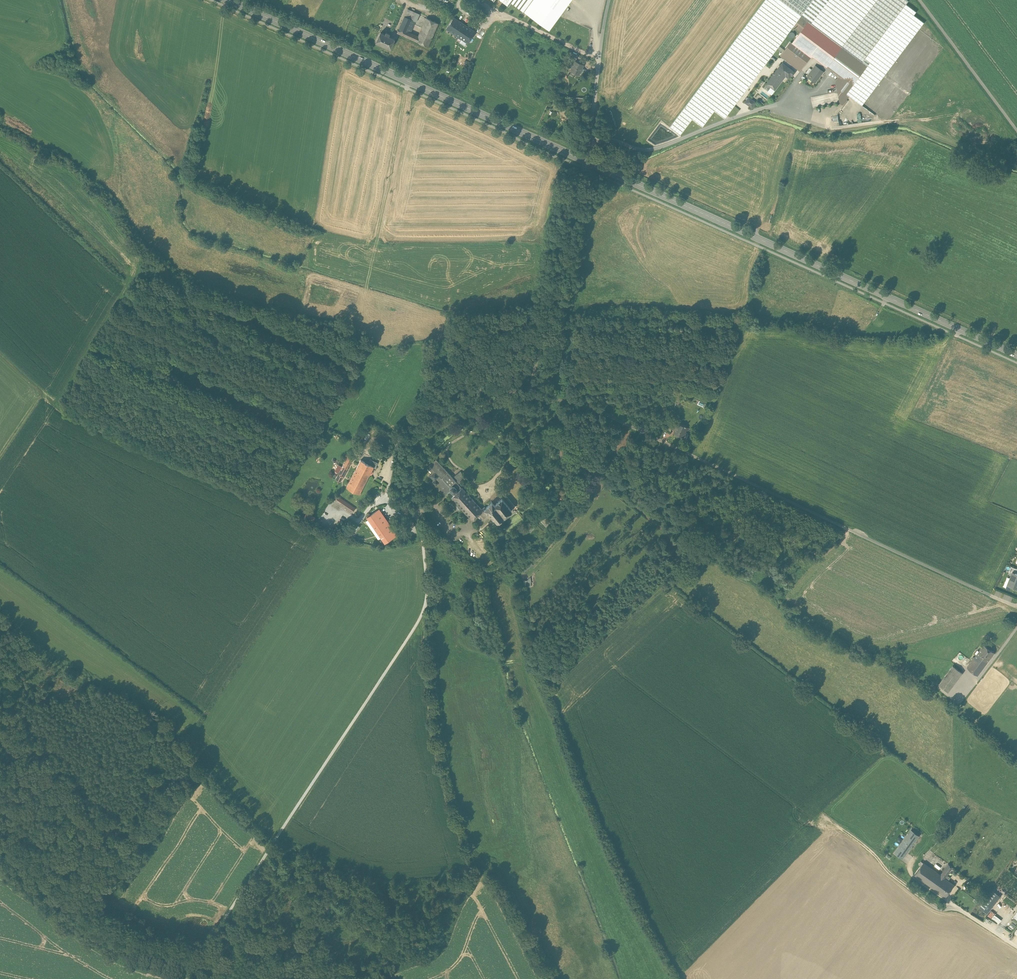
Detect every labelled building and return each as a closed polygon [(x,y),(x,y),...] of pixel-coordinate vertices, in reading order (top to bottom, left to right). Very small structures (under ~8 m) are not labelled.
[(509,6),(511,3),(523,11),(548,30),(570,0),(500,0),(509,6)] [(669,127),(680,135),(692,119),(702,126),(714,110),(724,118),(793,26),(801,16),(842,46),(868,65),(847,93),(849,95),(862,105),(924,22),(914,15),(916,12),(906,4),(909,1),(908,0),(765,0),(669,127)] [(419,14),(407,9),(404,16),(411,19),(406,30),(411,32),(419,14)] [(411,19),(404,16),(397,32),(428,46),(439,23),(426,17),(418,36),(411,32),(406,30),(411,19)] [(842,46),(801,16),(793,26),(801,32),(792,43),(811,57),(815,56),(828,66),(842,46)] [(475,31),(454,17),(446,29),(468,43),(475,31)] [(385,34),(380,32),(376,42),(390,48),(394,38),(389,36),(390,34),(386,32),(385,34)] [(792,43),(790,42),(780,56),(800,71),(811,57),(792,43)] [(868,65),(842,46),(828,66),(840,75),(836,80),(841,102),(843,104),(849,95),(847,93),(868,65)] [(584,65),(575,61),(570,70),(579,75),(579,74),(578,74),(581,68),(582,69),(584,65)] [(795,72),(782,63),(767,83),(774,89),(785,75),(789,78),(791,75),(792,76),(795,72)] [(815,66),(808,77),(815,82),(823,71),(815,66)] [(755,102),(749,97),(745,102),(752,107),(755,102)] [(686,427),(676,423),(675,427),(676,427),(674,434),(681,437),(680,438),(680,439),(682,440),(684,440),(685,440),(686,438),(688,433),(684,432),(686,427)] [(338,474),(335,479),(340,481),(353,458),(348,455),(342,466),(338,474)] [(370,459),(368,463),(361,459),(358,464),(371,471),(374,466),(375,467),(377,462),(370,459)] [(451,498),(451,497),(455,494),(462,488),(453,477),(436,459),(428,467),(433,473),(430,475),(434,480),(432,482),(445,495),(447,493),(451,498)] [(331,471),(338,474),(342,466),(335,462),(331,471)] [(371,471),(358,464),(346,487),(360,494),(371,471)] [(461,471),(453,477),(458,484),(466,478),(461,471)] [(482,509),(462,487),(462,488),(455,494),(451,497),(459,506),(461,509),(472,520),(480,513),(483,510),(482,509)] [(558,491),(554,496),(561,500),(564,496),(558,491)] [(356,508),(338,496),(332,505),(338,510),(341,507),(351,514),(356,508)] [(513,511),(502,498),(495,504),(492,501),(485,507),(484,506),(482,509),(483,510),(480,513),(484,518),(489,513),(492,515),(491,516),(493,518),(494,517),(498,522),(498,521),(500,524),(516,511),(515,509),(513,511)] [(396,534),(379,509),(367,517),(385,542),(396,534)] [(540,514),(538,517),(548,527),(551,524),(540,514)] [(531,523),(527,528),(530,531),(535,526),(531,523)] [(488,525),(482,530),(488,536),(491,533),(489,531),(492,529),(488,525)] [(522,566),(524,570),(533,565),(530,561),(522,566)] [(1015,573),(1013,573),(1009,584),(1016,587),(1016,573),(1015,572),(1015,573)] [(994,652),(983,643),(974,655),(986,663),(994,652)] [(974,655),(973,654),(971,657),(972,658),(967,665),(978,674),(986,663),(974,655)] [(952,664),(938,684),(948,691),(963,672),(952,664)] [(911,830),(895,852),(902,858),(919,836),(911,830)] [(941,875),(924,862),(923,862),(921,866),(915,874),(946,896),(954,884),(945,878),(953,867),(948,864),(941,875)] [(992,890),(979,907),(987,913),(1000,896),(992,890)] [(992,912),(989,916),(996,921),(999,917),(992,912)]
